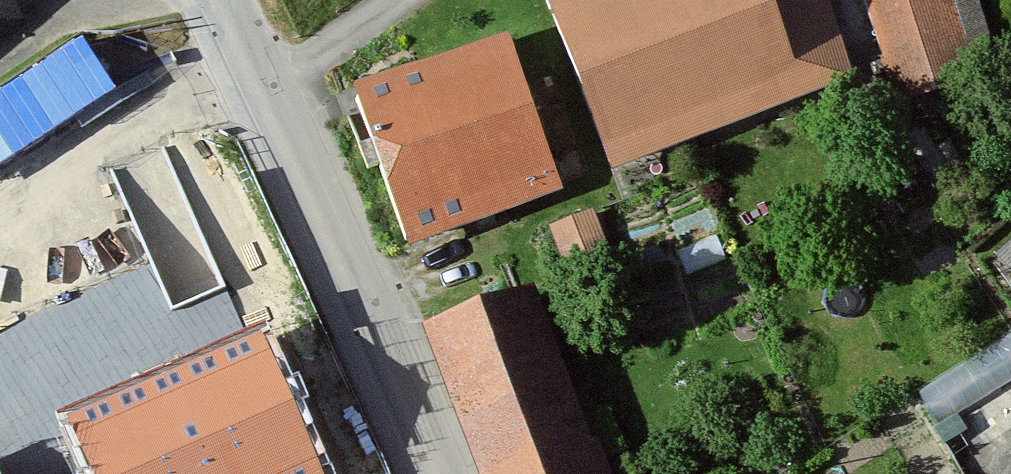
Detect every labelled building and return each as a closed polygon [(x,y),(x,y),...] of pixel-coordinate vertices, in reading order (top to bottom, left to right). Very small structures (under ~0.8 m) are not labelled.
[(27,24),(12,0),(0,0),(0,41),(27,24)] [(540,15),(604,179),(848,83),(815,0),(577,0),(540,15)] [(895,104),(973,80),(948,0),(863,0),(895,104)] [(500,35),(345,94),(406,252),(560,194),(500,35)] [(108,98),(74,46),(0,94),(0,153),(7,164),(108,98)] [(992,259),(1010,281),(1010,242),(992,259)] [(422,332),(473,473),(587,473),(523,296),(422,332)] [(68,415),(94,473),(326,473),(263,330),(68,415)]
